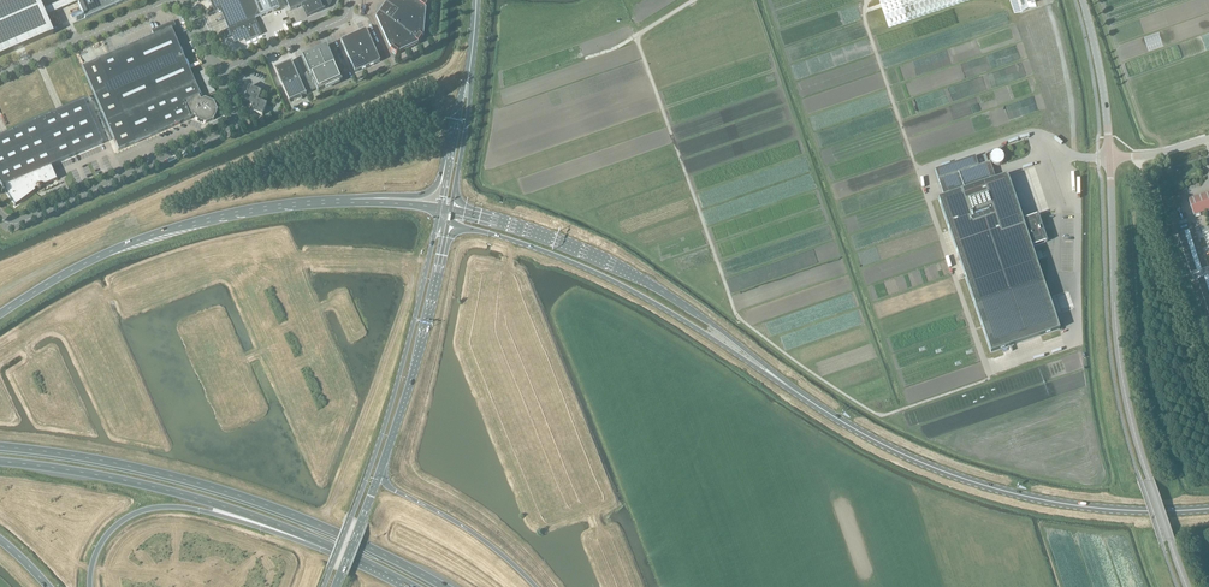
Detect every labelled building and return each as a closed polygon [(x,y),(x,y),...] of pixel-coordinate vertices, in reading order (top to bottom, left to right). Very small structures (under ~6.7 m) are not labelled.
[(53,34),(38,0),(0,0),(0,57),(53,34)] [(77,1),(85,19),(129,0),(81,0),(77,1)] [(211,4),(215,11),(220,9),(229,30),(224,32),(227,40),(233,38),(235,43),(240,41),(240,39),(244,38),(245,42),(263,34),(256,19),(280,8),(276,0),(211,0),(210,0),(211,4)] [(291,11),(302,6),(307,17),(326,9),(326,8),(327,8),(328,7),(329,7),(329,6),(330,6),(330,5),(331,4),(331,3),(331,2),(331,1),(331,0),(286,0),(291,11)] [(405,0),(392,0),(389,5),(387,4),(380,13),(381,15),(377,21),(390,48),(392,50),(391,51),(397,55),(399,52),(418,43),(423,37),(425,9),(427,6),(422,2),(421,3),(418,1),(405,0)] [(888,24),(958,0),(880,0),(888,24)] [(1014,10),(1036,2),(1036,0),(1011,0),(1014,10)] [(109,56),(82,68),(94,95),(113,139),(118,151),(135,144),(181,123),(183,122),(191,119),(190,118),(194,116),(196,120),(205,124),(214,120),(217,111),(213,102),(204,98),(200,100),(198,96),(200,96),(171,29),(176,27),(173,21),(168,23),(152,31),(154,35),(154,36),(109,56)] [(365,59),(368,67),(380,62),(380,61),(367,30),(366,30),(354,35),(365,59)] [(342,42),(352,65),(365,59),(354,35),(342,40),(342,42)] [(318,92),(343,81),(327,45),(315,51),(306,53),(306,55),(303,56),(310,72),(305,75),(312,91),(317,89),(318,92)] [(365,59),(352,65),(355,72),(356,72),(368,67),(365,59)] [(275,69),(282,85),(299,77),(292,61),(287,63),(279,65),(280,65),(280,66),(275,68),(275,69)] [(206,69),(201,71),(210,93),(215,91),(206,69)] [(299,77),(282,85),(290,101),(289,101),(295,99),(295,100),(303,98),(302,98),(301,96),(307,94),(307,93),(306,94),(299,77)] [(251,111),(263,116),(267,104),(258,100),(262,91),(250,87),(245,98),(249,100),(249,101),(251,107),(252,107),(251,111)] [(3,187),(3,186),(4,186),(5,187),(5,188),(6,190),(7,193),(9,196),(11,199),(13,201),(16,205),(15,206),(35,191),(34,190),(36,189),(37,190),(38,190),(39,190),(40,189),(41,188),(41,187),(40,186),(42,185),(43,186),(57,180),(51,166),(103,144),(83,100),(0,136),(0,183),(3,187)] [(995,160),(1004,161),(1005,152),(996,152),(995,160)] [(975,157),(935,171),(938,180),(944,197),(938,199),(955,247),(958,255),(962,267),(965,278),(975,307),(991,353),(1060,329),(1055,315),(1049,298),(1045,287),(1044,284),(1038,267),(1031,247),(1047,242),(1038,215),(1022,220),(1007,176),(1007,175),(996,179),(992,168),(991,165),(990,162),(978,166),(975,157)] [(1075,175),(1078,171),(1071,165),(1068,168),(1075,175)] [(1031,166),(1010,173),(1015,188),(1023,185),(1022,184),(1025,183),(1026,187),(1031,186),(1033,194),(1039,193),(1037,186),(1034,188),(1033,184),(1036,183),(1031,166)] [(1194,215),(1208,211),(1208,193),(1189,199),(1194,215)] [(1041,252),(1035,254),(1037,261),(1043,258),(1041,252)]
